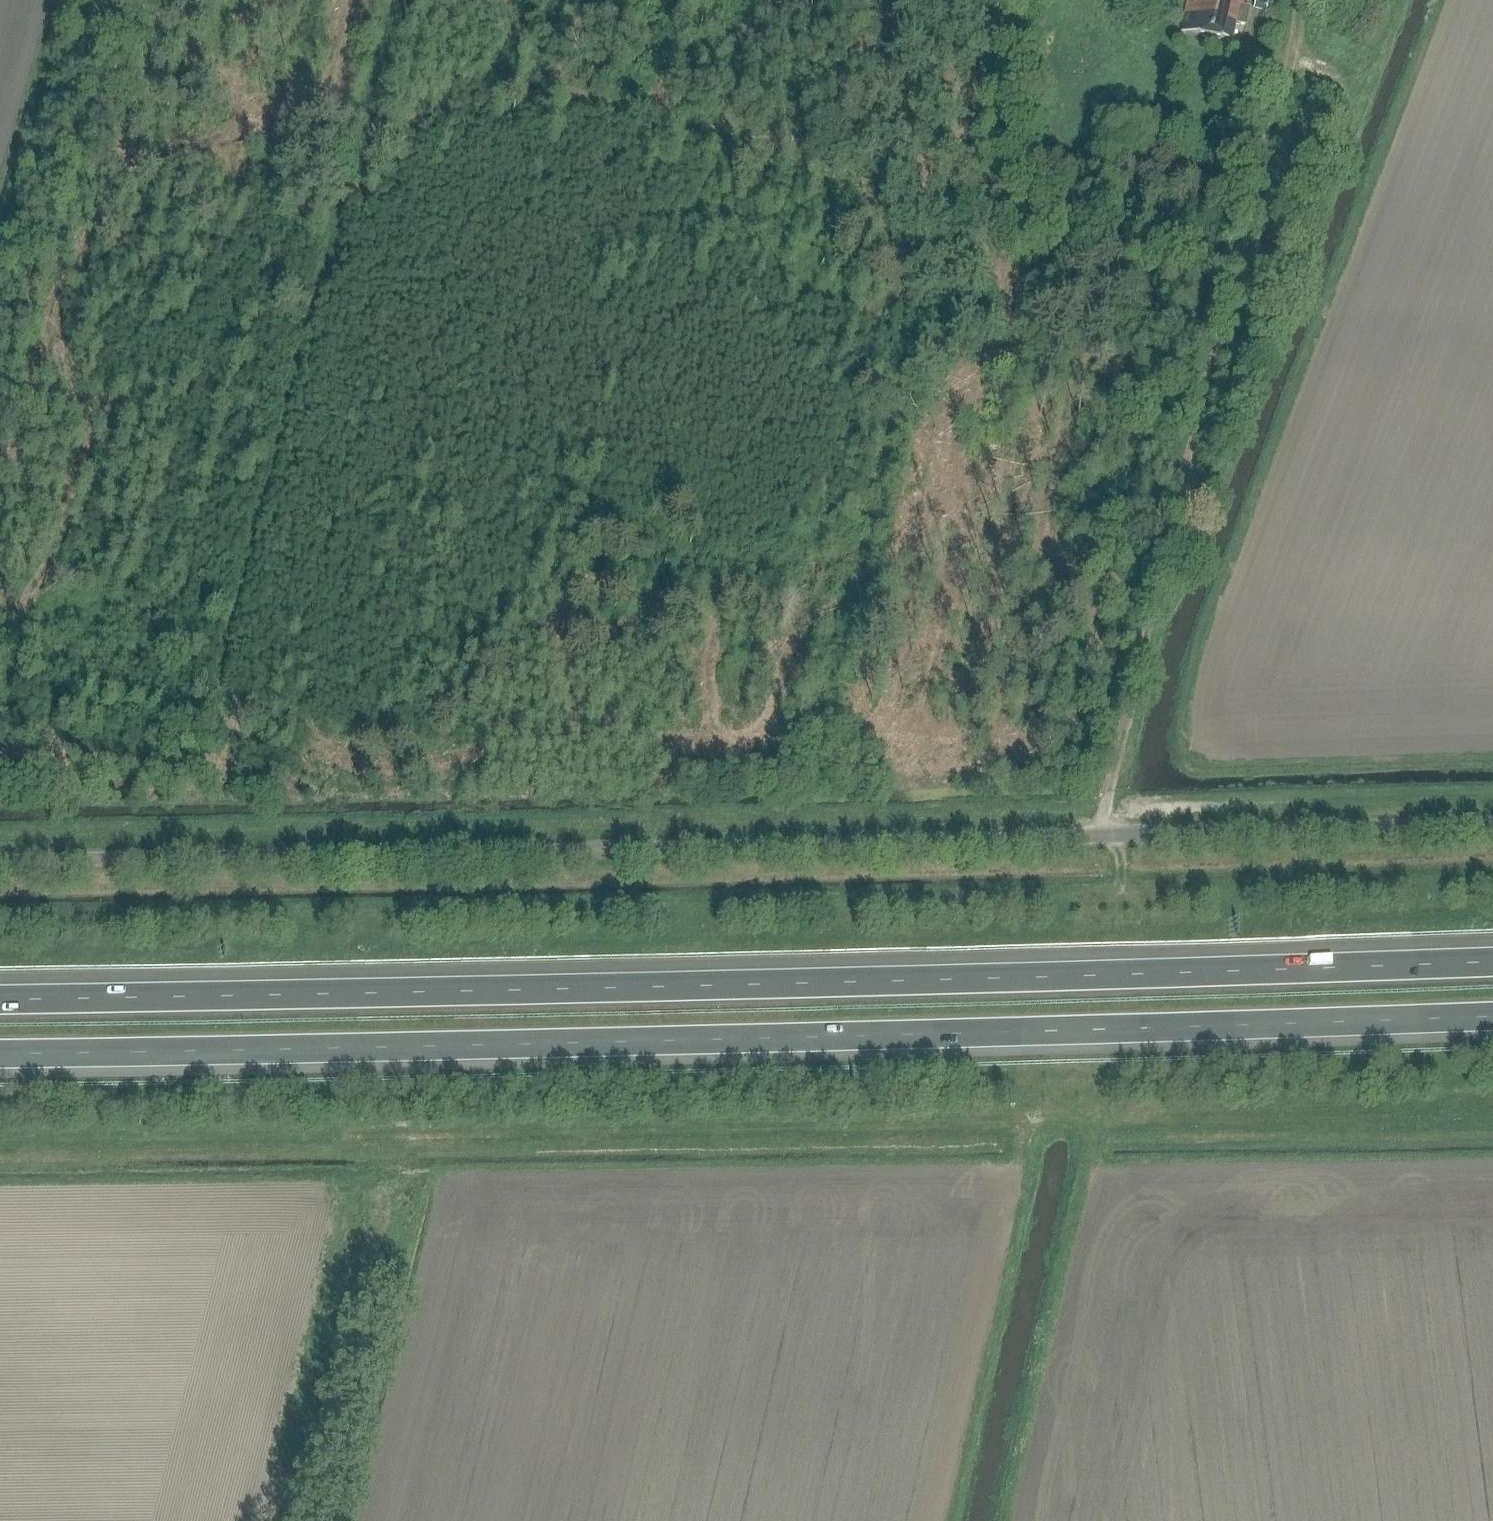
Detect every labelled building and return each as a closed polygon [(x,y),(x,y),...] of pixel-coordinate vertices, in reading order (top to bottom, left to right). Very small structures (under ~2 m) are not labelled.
[(1245,27),(1249,11),(1245,10),(1247,0),(1187,0),(1180,33),(1231,43),(1235,25),(1245,27)] [(1255,11),(1267,13),(1269,3),(1257,0),(1255,11)]
